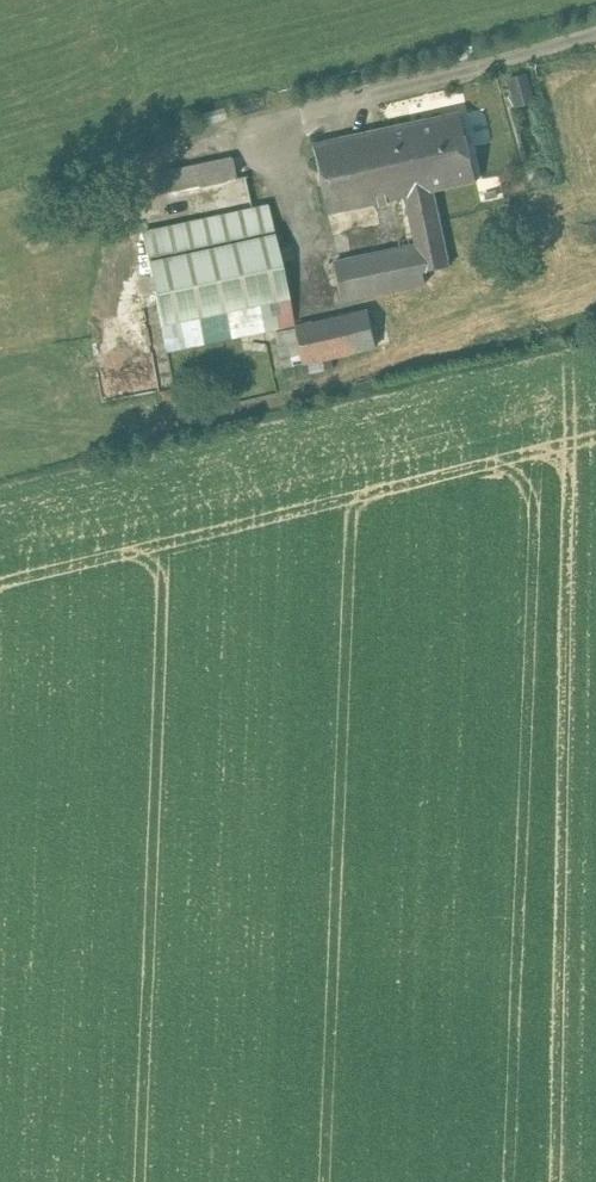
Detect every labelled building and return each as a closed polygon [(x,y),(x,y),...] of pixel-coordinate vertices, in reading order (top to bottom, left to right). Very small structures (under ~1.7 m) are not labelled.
[(424,122),(439,190),(478,181),(462,113),(424,122)] [(439,190),(424,122),(385,130),(400,198),(434,191),(439,190)] [(385,130),(312,146),(327,214),(397,199),(400,198),(385,130)] [(231,159),(163,173),(166,193),(179,191),(234,178),(231,159)] [(234,178),(179,191),(182,207),(238,195),(234,178)] [(407,248),(333,264),(341,301),(427,283),(424,272),(450,266),(434,191),(400,198),(397,199),(407,248)] [(238,195),(182,207),(185,225),(192,254),(248,242),(238,195)] [(185,225),(143,234),(149,263),(192,254),(185,225)] [(192,254),(149,263),(166,350),(293,323),(274,236),(248,242),(192,254)] [(369,311),(294,328),(301,364),(391,344),(384,308),(369,311)] [(294,328),(277,332),(284,368),(301,364),(294,328)]
